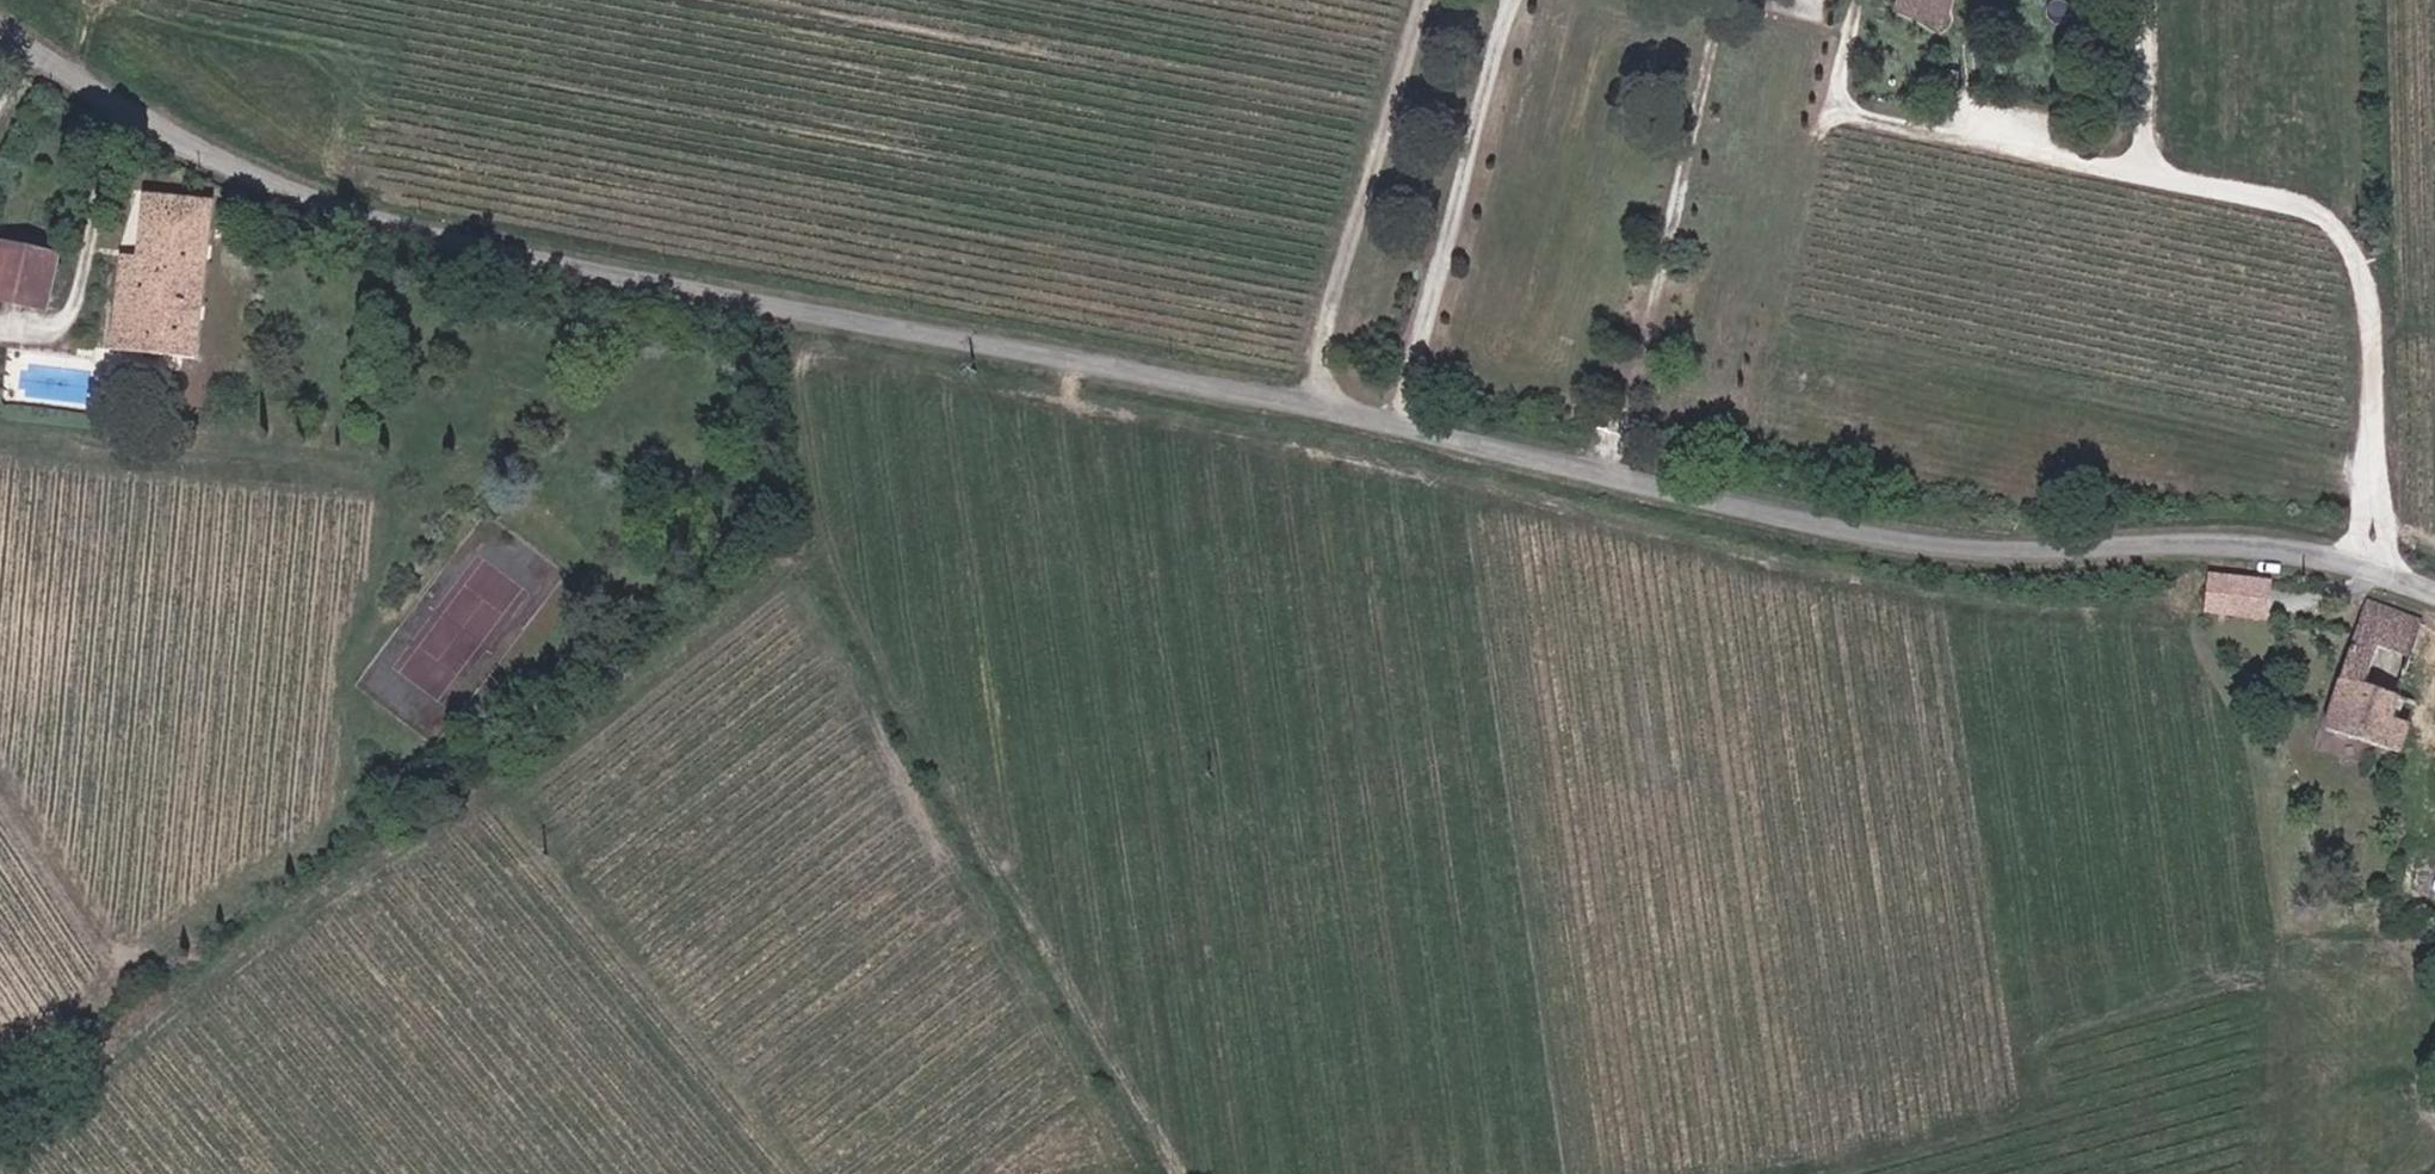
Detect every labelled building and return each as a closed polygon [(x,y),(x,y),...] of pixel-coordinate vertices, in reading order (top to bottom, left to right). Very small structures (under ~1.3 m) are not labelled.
[(1957,20),(1961,0),(1908,0),(1906,7),(1957,20)] [(138,258),(136,278),(130,349),(211,360),(224,204),(162,197),(155,260),(138,258)] [(1,292),(11,248),(0,246),(0,292),(1,292)] [(68,259),(11,248),(1,292),(60,306),(68,259)] [(2269,591),(2205,584),(2201,618),(2266,624),(2269,591)] [(2330,695),(2319,729),(2391,754),(2399,727),(2391,726),(2379,723),(2390,696),(2413,624),(2359,605),(2330,695)] [(2390,696),(2398,699),(2434,711),(2434,632),(2413,624),(2390,696)]
